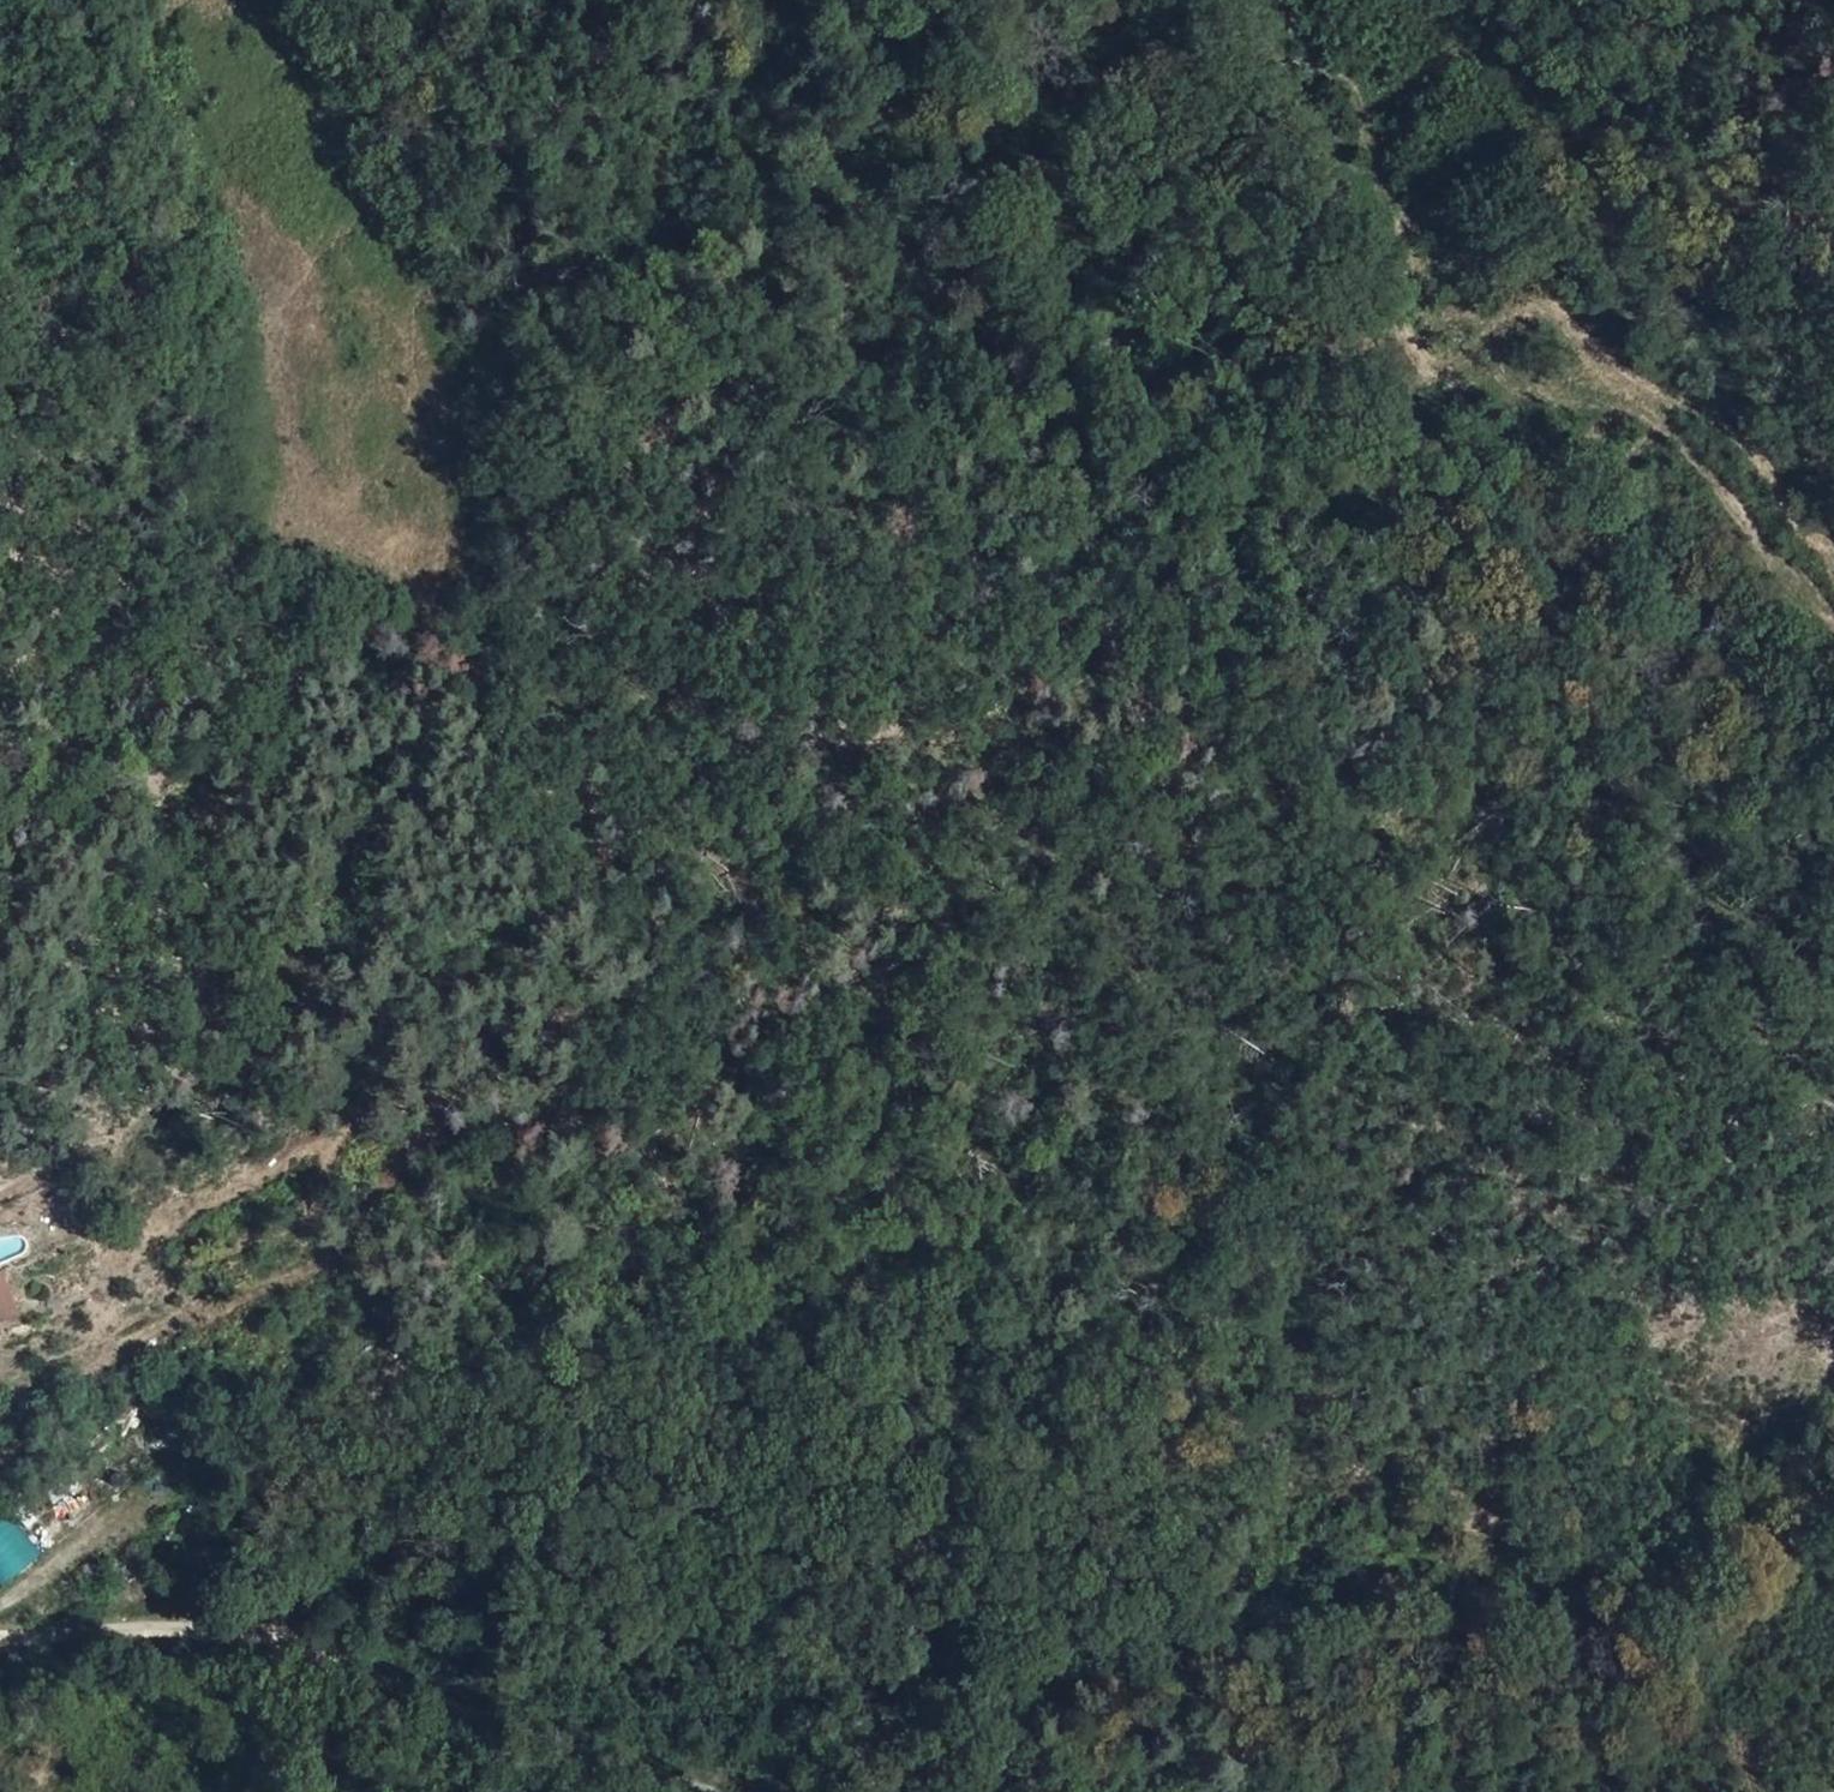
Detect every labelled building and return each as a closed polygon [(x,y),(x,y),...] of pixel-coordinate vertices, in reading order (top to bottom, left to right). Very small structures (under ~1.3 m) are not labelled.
[(22,1310),(6,1270),(0,1271),(0,1318),(22,1310)] [(0,1520),(0,1584),(40,1558),(11,1513),(0,1520)]
